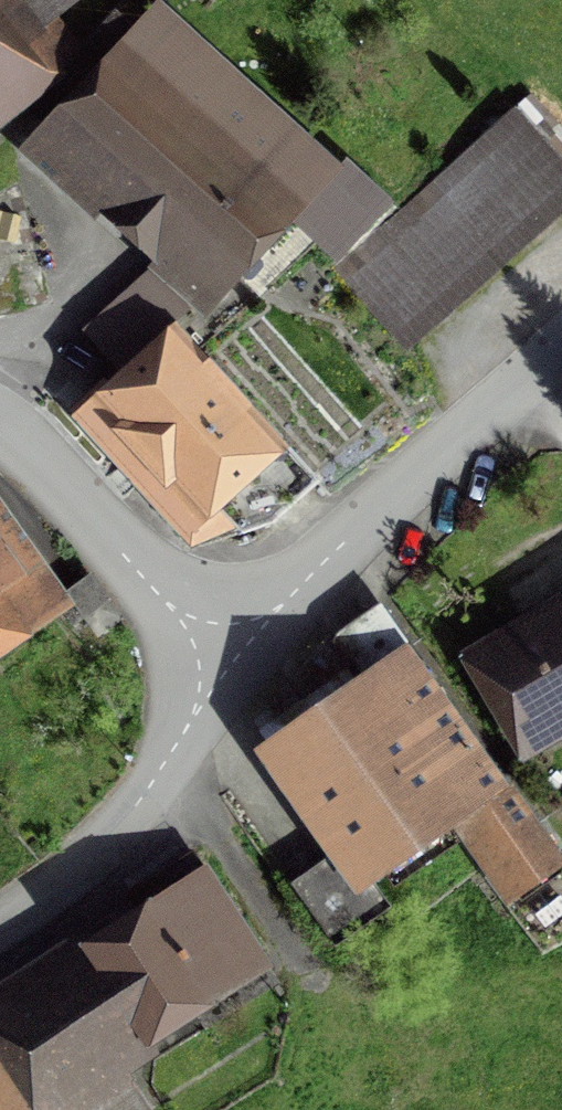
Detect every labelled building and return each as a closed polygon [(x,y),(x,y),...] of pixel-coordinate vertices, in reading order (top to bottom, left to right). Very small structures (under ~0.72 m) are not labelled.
[(61,36),(47,19),(71,0),(0,0),(0,86),(61,36)] [(340,251),(377,211),(236,83),(230,89),(152,14),(136,31),(115,12),(31,102),(52,120),(47,126),(221,282),(290,205),(340,251)] [(561,196),(561,181),(508,119),(337,269),(400,339),(561,196)] [(270,522),(316,482),(177,329),(107,392),(137,426),(127,435),(203,519),(216,507),(239,533),(270,522)] [(45,608),(0,545),(0,640),(45,608)] [(55,602),(73,626),(84,617),(98,636),(122,619),(90,576),(55,602)] [(523,734),(561,711),(561,623),(484,669),(523,734)] [(366,694),(277,756),(348,858),(299,890),(342,946),(394,917),(370,881),(464,818),(511,889),(556,857),(414,660),(366,694)] [(100,1060),(189,1003),(205,1028),(277,983),(210,880),(0,1021),(0,1109),(132,1109),(100,1060)]
